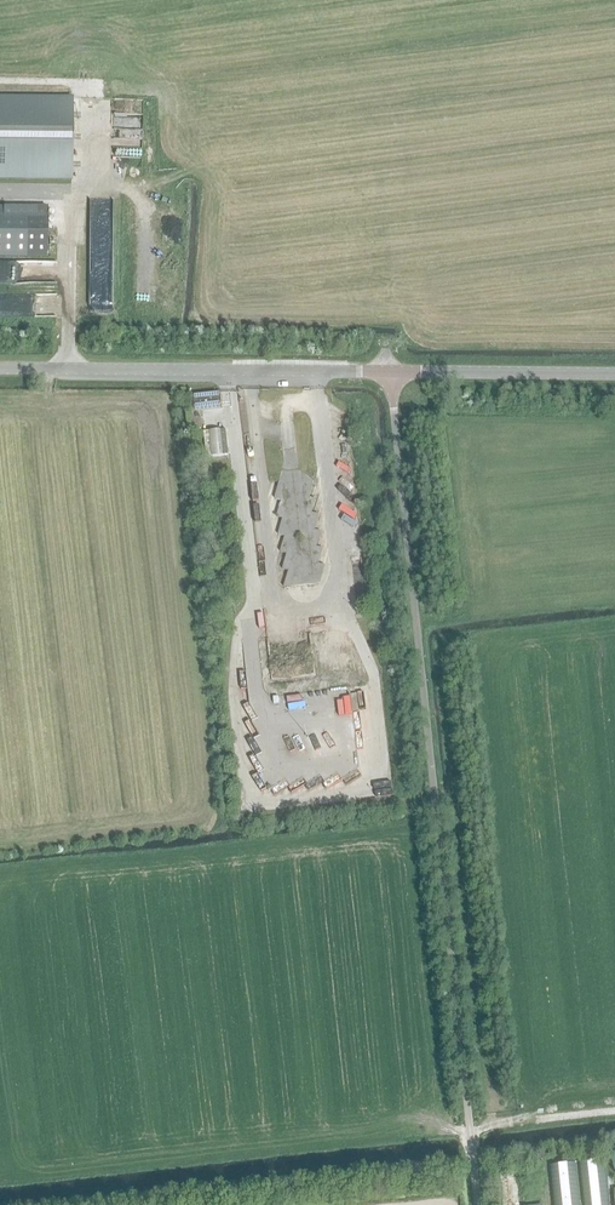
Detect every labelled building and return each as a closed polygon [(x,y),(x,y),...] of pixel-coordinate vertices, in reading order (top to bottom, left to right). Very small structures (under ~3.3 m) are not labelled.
[(0,99),(0,178),(71,178),(72,99),(0,99)] [(45,257),(45,208),(0,207),(0,257),(45,257)] [(194,397),(195,409),(220,406),(219,394),(194,397)] [(335,416),(331,422),(343,430),(347,424),(335,416)] [(205,432),(207,457),(229,455),(227,430),(205,432)] [(328,626),(313,626),(315,668),(332,667),(332,648),(337,647),(336,633),(328,633),(328,626)] [(340,655),(342,668),(354,666),(352,653),(340,655)] [(352,713),(351,699),(332,700),(333,714),(352,713)]
